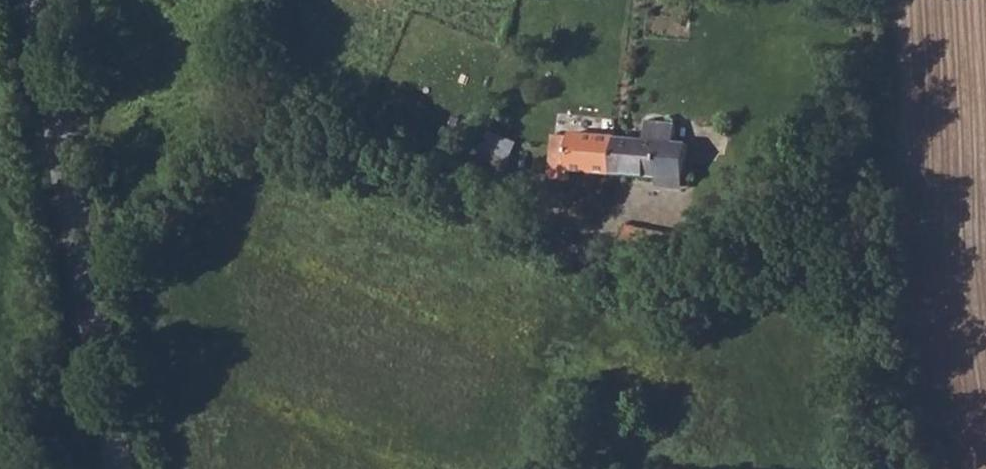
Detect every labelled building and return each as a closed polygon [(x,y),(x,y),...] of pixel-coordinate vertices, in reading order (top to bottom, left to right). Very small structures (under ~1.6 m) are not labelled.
[(619,139),(616,175),(664,176),(687,178),(689,142),(683,142),(667,142),(667,129),(649,129),(649,140),(619,139)] [(552,180),(571,181),(572,172),(616,175),(619,139),(572,138),(572,142),(566,143),(558,147),(557,156),(553,156),(552,180)] [(687,178),(664,176),(664,188),(686,188),(687,180),(687,178)] [(622,271),(645,277),(658,231),(629,223),(619,259),(625,261),(622,271)]
